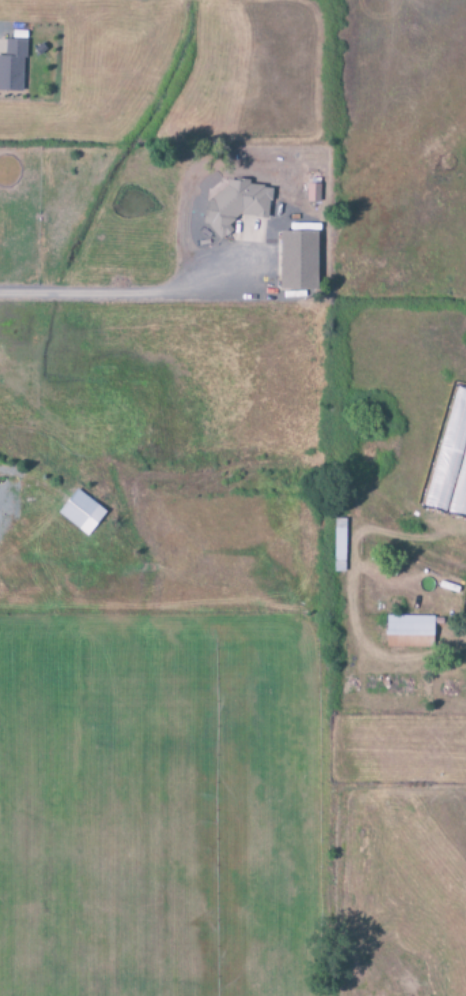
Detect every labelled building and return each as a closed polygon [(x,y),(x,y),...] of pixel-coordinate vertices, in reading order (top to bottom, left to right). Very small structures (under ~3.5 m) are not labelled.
[(24,40),(5,40),(4,56),(0,56),(0,91),(22,92),(24,40)] [(268,218),(269,201),(272,199),(273,187),(252,186),(246,177),(240,181),(227,180),(226,187),(207,201),(207,210),(203,213),(202,225),(208,225),(220,240),(232,231),(228,225),(240,216),(268,218)] [(320,184),(306,184),(306,202),(319,202),(320,184)] [(317,232),(280,231),(279,290),(317,290),(317,232)] [(57,513),(87,537),(106,513),(76,489),(57,513)] [(385,648),(433,648),(433,617),(386,616),(385,648)]
